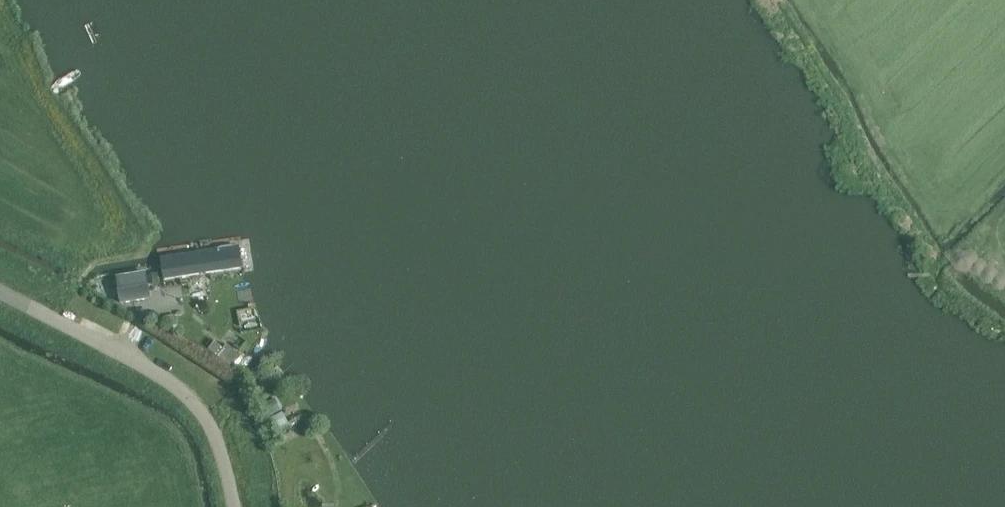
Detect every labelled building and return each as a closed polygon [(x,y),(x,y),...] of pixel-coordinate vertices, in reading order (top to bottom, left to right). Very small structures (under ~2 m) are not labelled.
[(235,247),(179,254),(159,257),(161,264),(164,281),(239,270),(235,247)] [(121,303),(152,298),(148,271),(117,276),(121,303)]
